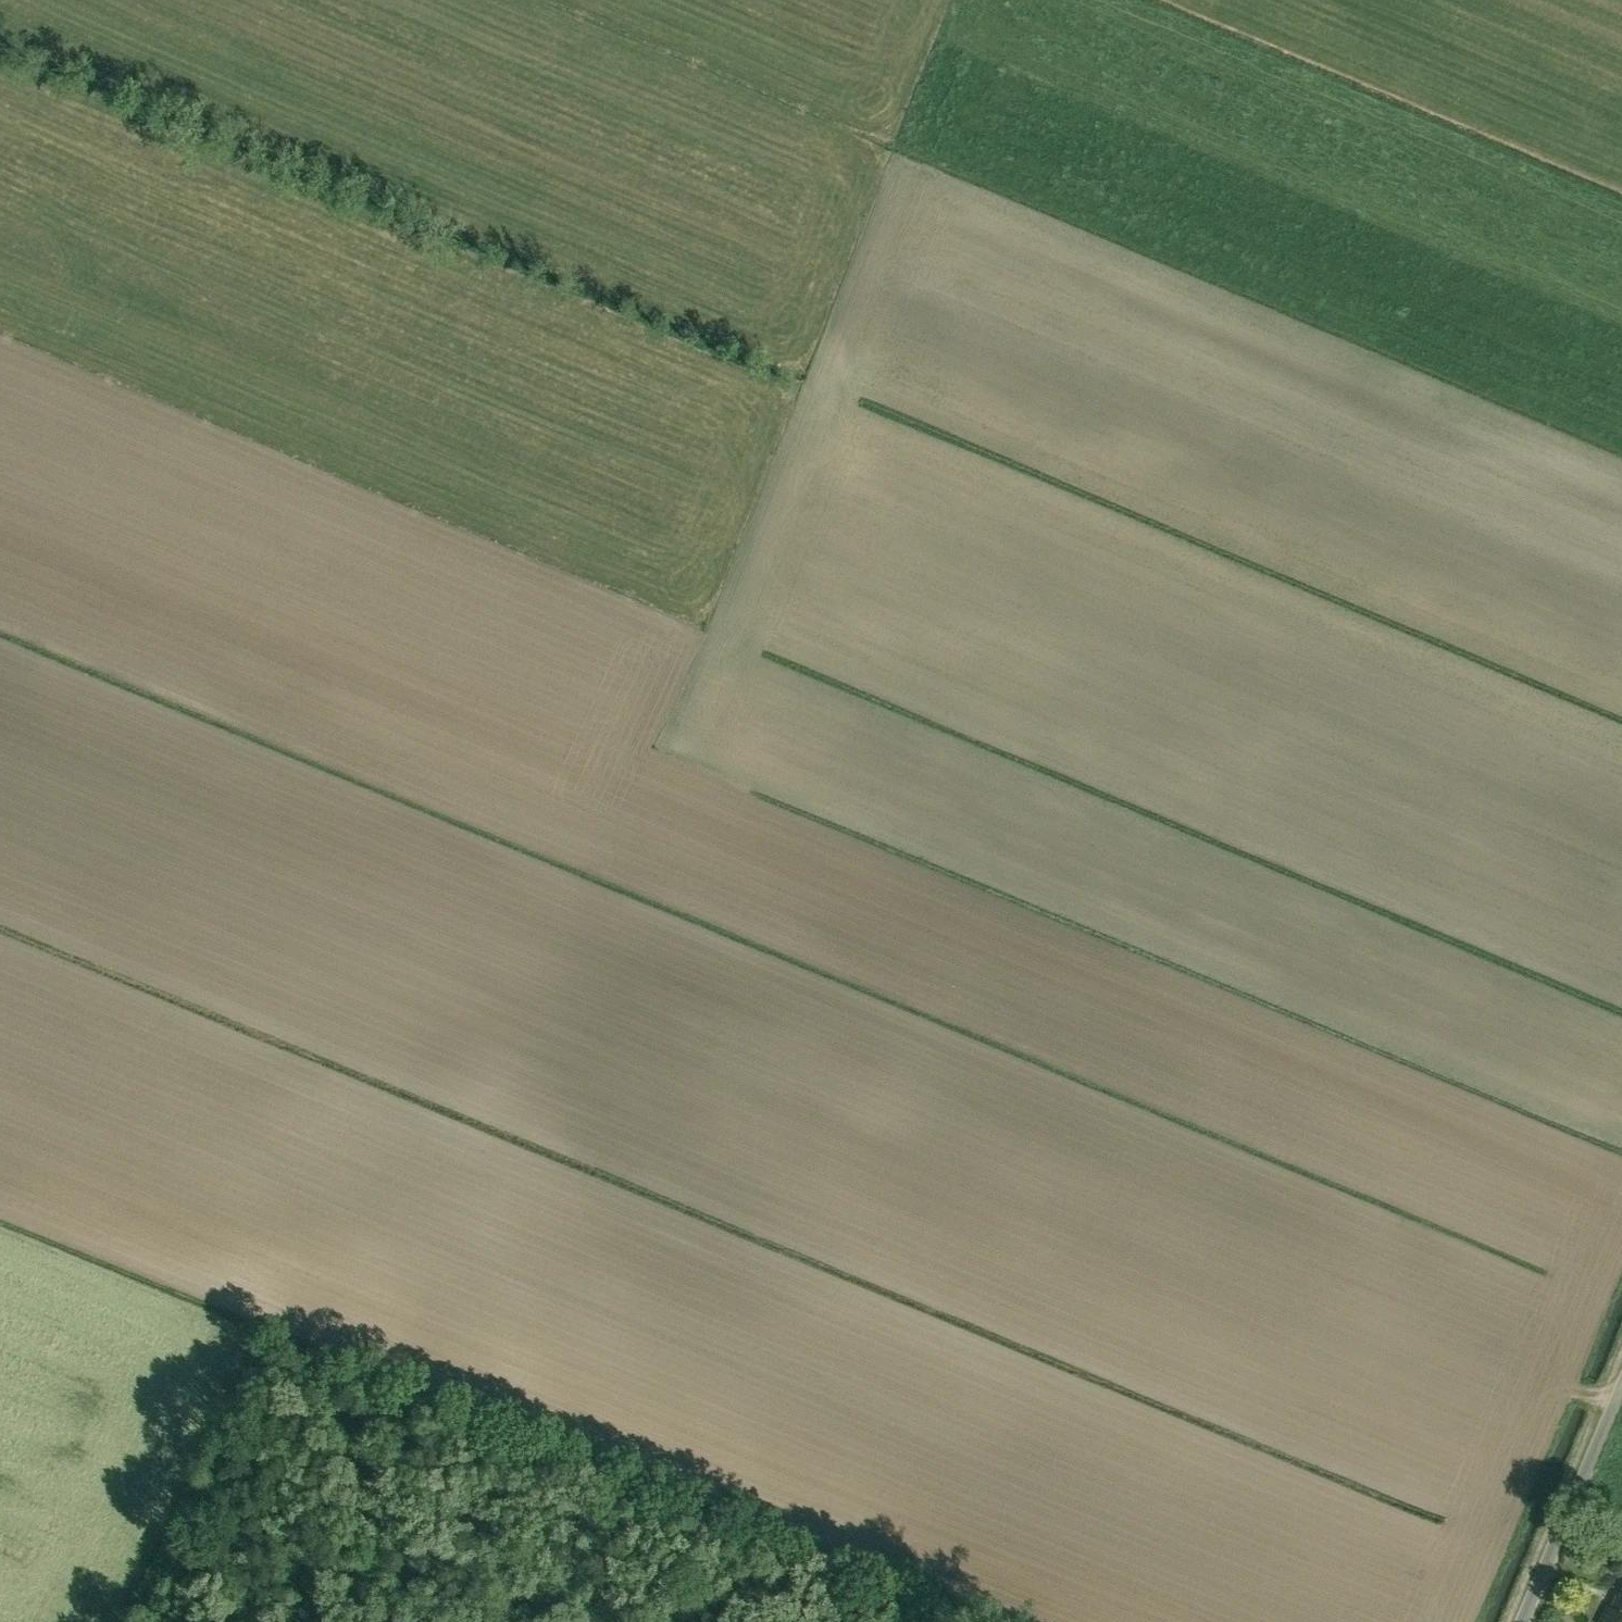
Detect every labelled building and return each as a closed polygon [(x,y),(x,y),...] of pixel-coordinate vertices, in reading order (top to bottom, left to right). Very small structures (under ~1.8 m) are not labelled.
[(1617,1608),(1609,1604),(1601,1621),(1621,1621),(1621,1597),(1617,1608)]
